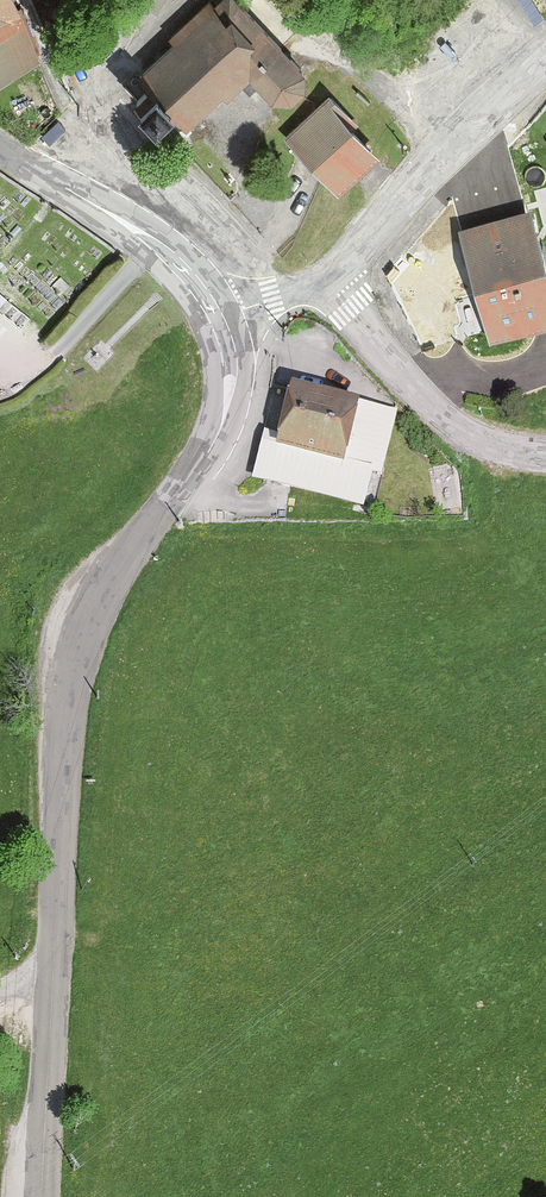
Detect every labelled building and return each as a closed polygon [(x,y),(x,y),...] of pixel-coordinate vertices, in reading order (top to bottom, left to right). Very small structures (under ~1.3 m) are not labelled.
[(12,0),(0,0),(0,70),(35,56),(12,0)] [(237,0),(223,0),(215,7),(210,1),(171,37),(176,42),(140,76),(150,87),(137,101),(161,127),(175,113),(186,125),(222,91),(227,96),(241,83),(250,91),(258,84),(273,100),(290,100),(303,88),(303,71),(237,0)] [(534,25),(543,19),(531,0),(518,0),(534,25)] [(354,122),(331,97),(325,103),(327,105),(348,127),(354,122)] [(348,127),(327,105),(293,137),(338,184),(371,152),(348,127)] [(66,130),(59,121),(44,133),(51,142),(66,130)] [(527,215),(506,220),(508,227),(467,238),(484,301),(496,298),(505,328),(545,317),(545,282),(527,215)] [(467,238),(508,227),(506,220),(465,232),(467,238)] [(505,328),(496,298),(484,301),(492,332),(505,328)] [(379,472),(394,414),(293,389),(279,447),(274,466),(260,462),(256,477),(363,503),(372,470),(379,472)] [(274,466),(279,447),(264,443),(260,462),(274,466)]
